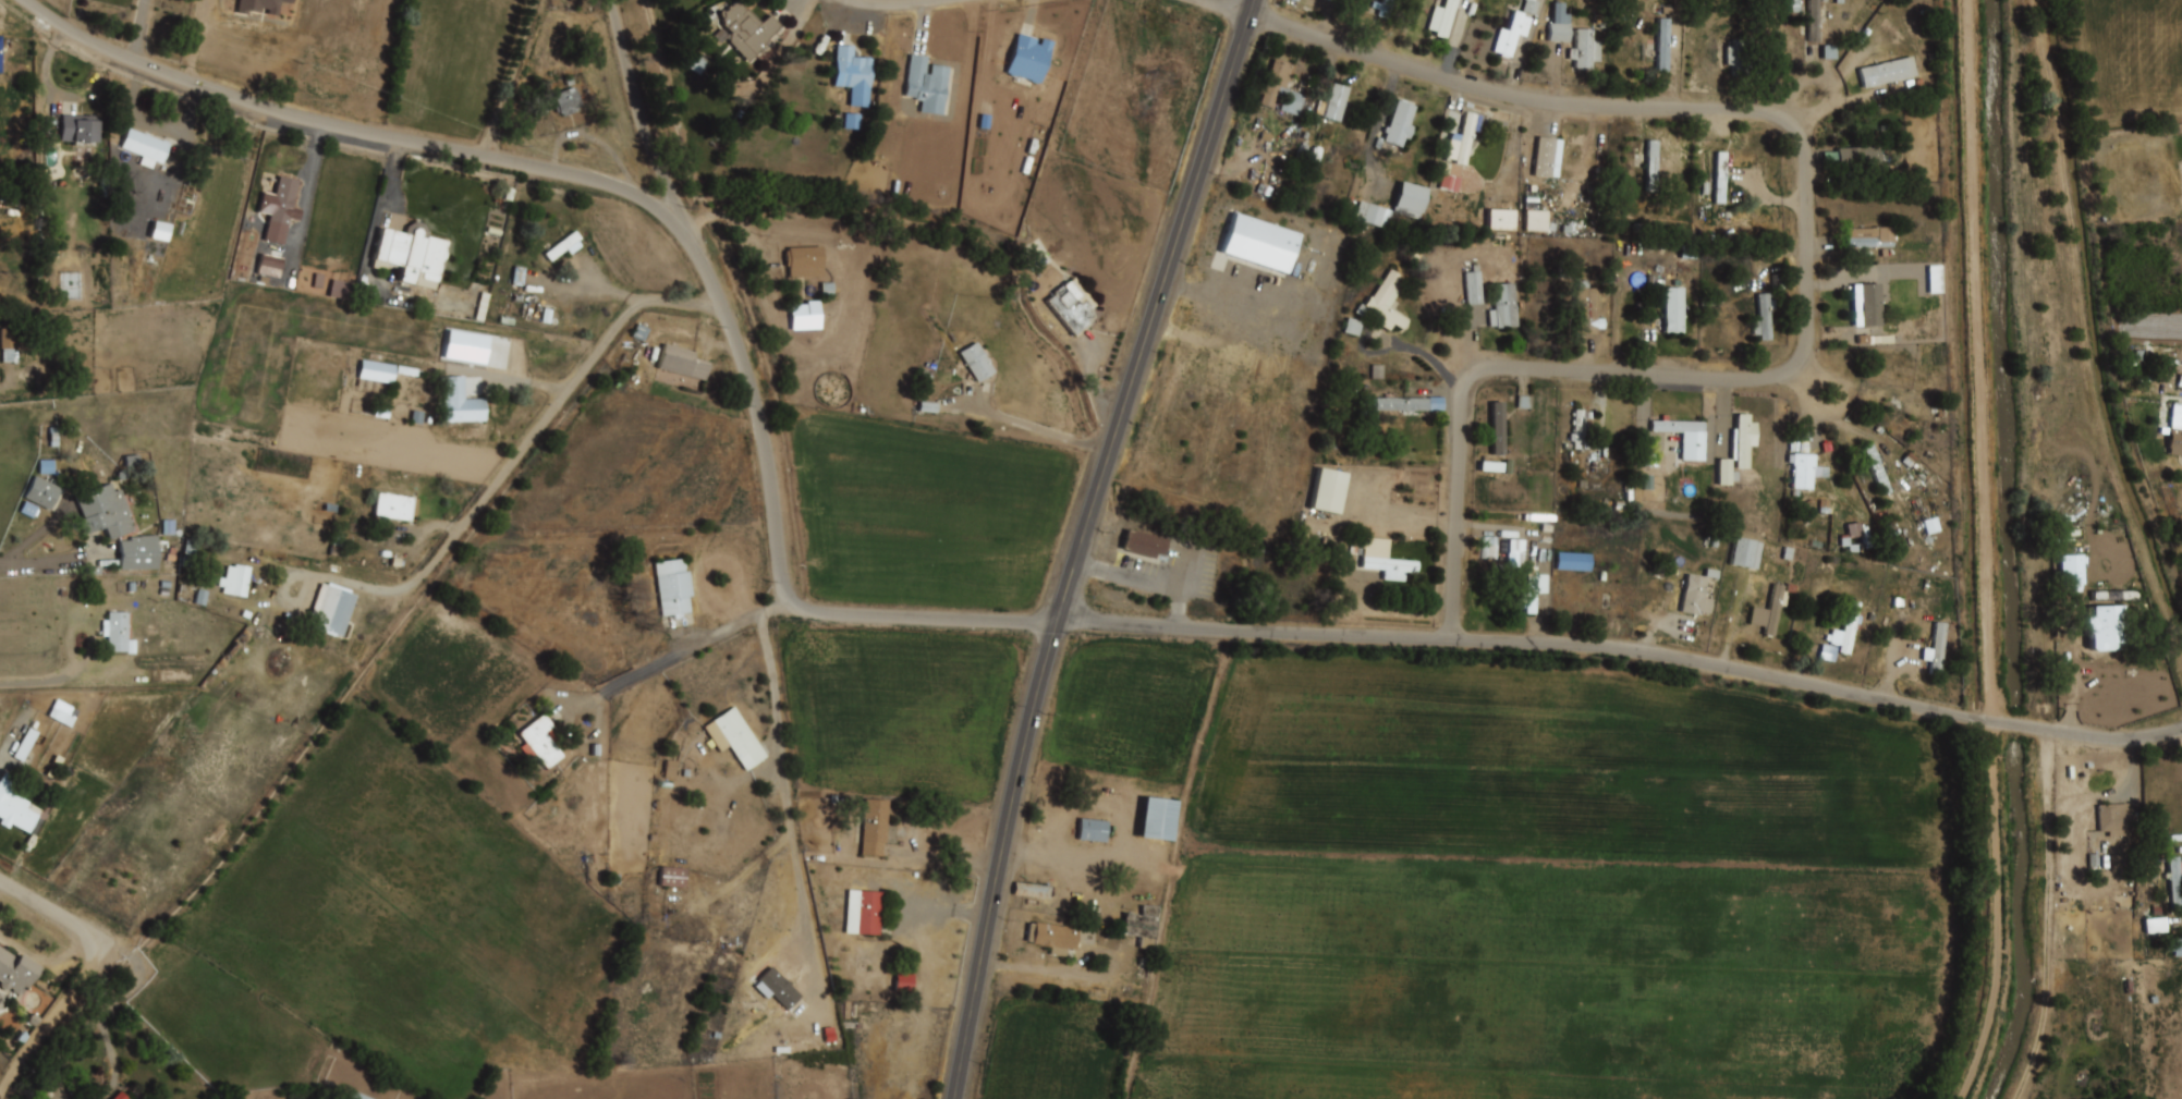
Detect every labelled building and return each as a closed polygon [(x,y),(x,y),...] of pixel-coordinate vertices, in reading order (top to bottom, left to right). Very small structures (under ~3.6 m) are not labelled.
[(237,15),(240,0),(292,0),(291,5),(280,3),(278,17),(268,15),(269,11),(263,10),(261,14),(248,12),(247,16),(237,15)] [(1374,8),(1376,0),(1382,2),(1383,0),(1395,0),(1389,20),(1378,15),(1380,10),(1374,8)] [(1444,9),(1447,0),(1458,0),(1447,38),(1437,35),(1438,32),(1430,28),(1437,7),(1444,9)] [(1795,5),(1796,0),(1819,0),(1819,9),(1827,9),(1827,21),(1823,22),(1821,42),(1812,42),(1813,11),(1802,11),(1803,5),(1795,5)] [(747,9),(761,24),(771,16),(781,26),(767,39),(769,40),(763,46),(765,47),(748,61),(731,41),(731,39),(726,39),(721,42),(715,36),(722,29),(727,34),(731,34),(721,21),(723,19),(721,15),(720,12),(723,10),(724,11),(736,1),(739,3),(741,3),(744,7),(744,9),(745,10),(747,9)] [(1555,2),(1565,2),(1565,13),(1571,13),(1571,40),(1550,40),(1550,23),(1555,23),(1555,2)] [(1515,10),(1526,14),(1525,15),(1533,19),(1526,38),(1520,37),(1513,60),(1491,53),(1500,26),(1510,29),(1515,10)] [(1660,17),(1670,17),(1669,69),(1659,69),(1660,17)] [(1578,29),(1595,30),(1595,40),(1602,40),(1601,62),(1594,61),(1594,69),(1576,69),(1576,60),(1571,60),(1571,48),(1577,48),(1578,29)] [(1019,34),(1037,39),(1036,44),(1040,46),(1043,38),(1055,41),(1040,84),(1032,82),(1031,80),(1017,75),(1013,76),(1010,74),(1010,73),(1007,72),(1019,34)] [(1729,46),(1735,47),(1735,37),(1754,38),(1753,56),(1762,57),(1762,69),(1751,69),(1751,75),(1735,74),(1736,65),(1728,64),(1729,46)] [(837,45),(854,46),(853,57),(871,59),(868,107),(850,106),(851,87),(833,86),(837,45)] [(912,56),(928,58),(926,74),(930,74),(932,63),(951,66),(943,115),(921,112),(923,101),(915,100),(916,97),(906,95),(912,56)] [(1861,69),(1865,88),(1919,75),(1914,56),(1861,69)] [(1276,60),(1295,66),(1290,84),(1287,83),(1283,94),(1278,91),(1272,108),(1259,103),(1263,94),(1261,94),(1263,88),(1266,89),(1276,60)] [(571,89),(568,80),(572,77),(582,105),(577,106),(580,111),(563,117),(562,113),(560,114),(560,112),(557,113),(553,106),(550,107),(551,110),(541,113),(536,98),(552,91),(553,96),(571,89)] [(1336,85),(1350,89),(1346,100),(1351,101),(1349,109),(1345,108),(1341,121),(1312,111),(1317,93),(1331,97),(1336,85)] [(1400,100),(1416,107),(1411,125),(1415,126),(1411,139),(1406,138),(1403,146),(1386,141),(1388,134),(1385,133),(1387,126),(1390,127),(1400,100)] [(1465,110),(1484,114),(1480,132),(1475,131),(1474,134),(1476,134),(1475,138),(1472,137),(1466,164),(1456,162),(1458,157),(1448,155),(1453,132),(1461,134),(1465,110)] [(72,120),(99,121),(98,126),(100,126),(100,132),(98,132),(98,143),(60,142),(61,113),(72,114),(72,120)] [(859,129),(859,114),(843,114),(843,129),(859,129)] [(129,127),(146,134),(146,132),(150,134),(149,136),(163,142),(163,139),(169,142),(161,160),(155,158),(151,168),(141,163),(144,156),(121,147),(129,127)] [(1539,136),(1565,139),(1560,176),(1553,175),(1553,178),(1534,175),(1539,136)] [(1628,139),(1638,139),(1636,190),(1625,190),(1628,139)] [(1836,165),(1879,165),(1879,147),(1836,147),(1836,165)] [(1718,151),(1729,152),(1727,204),(1716,203),(1718,151)] [(280,178),(298,182),(292,207),(300,209),(297,220),(293,219),(292,224),(270,220),(273,206),(261,204),(265,193),(276,195),(280,178)] [(1391,213),(1418,220),(1425,189),(1399,182),(1391,213)] [(1390,212),(1359,201),(1353,219),(1384,230),(1390,212)] [(1513,229),(1513,210),(1487,210),(1487,229),(1513,229)] [(1222,253),(1288,274),(1301,235),(1235,213),(1222,253)] [(163,242),(169,226),(154,220),(149,237),(163,242)] [(381,227),(405,233),(406,227),(414,221),(425,223),(428,231),(427,236),(447,241),(443,254),(447,254),(444,259),(442,259),(437,282),(435,289),(401,280),(404,266),(388,261),(386,269),(371,265),(381,227)] [(1849,229),(1894,227),(1894,247),(1849,248),(1849,229)] [(545,254),(575,231),(582,240),(580,241),(583,245),(570,255),(566,249),(550,261),(545,254)] [(282,258),(269,255),(272,244),(264,242),(256,274),(276,279),(282,258)] [(787,249),(790,249),(790,247),(822,247),(824,270),(807,270),(807,276),(791,276),(791,266),(787,266),(787,249)] [(1471,265),(1479,265),(1483,302),(1468,304),(1465,271),(1472,271),(1471,265)] [(1928,266),(1928,292),(1941,292),(1941,266),(1928,266)] [(1391,268),(1405,278),(1387,308),(1406,320),(1402,327),(1393,321),(1389,329),(1381,323),(1385,318),(1368,308),(1363,317),(1356,313),(1363,303),(1366,305),(1372,295),(1374,296),(1391,268)] [(1075,277),(1097,305),(1090,310),(1095,316),(1088,320),(1090,323),(1075,335),(1048,301),(1057,294),(1056,292),(1075,277)] [(354,284),(331,279),(327,296),(350,302),(354,284)] [(1668,289),(1677,289),(1677,280),(1682,280),(1682,286),(1685,286),(1684,333),(1667,332),(1668,289)] [(1580,282),(1587,282),(1587,288),(1599,289),(1598,317),(1606,318),(1606,330),(1598,330),(1598,334),(1575,334),(1577,286),(1580,288),(1580,282)] [(1854,284),(1881,283),(1884,326),(1856,327),(1854,284)] [(1496,285),(1515,284),(1519,327),(1498,328),(1498,326),(1491,327),(1490,309),(1498,308),(1496,285)] [(1759,294),(1770,293),(1771,301),(1776,301),(1776,308),(1771,308),(1775,341),(1762,342),(1760,335),(1755,335),(1754,320),(1762,320),(1759,294)] [(820,329),(820,301),(790,301),(790,329),(820,329)] [(1344,332),(1357,335),(1360,322),(1347,319),(1344,332)] [(977,342),(996,371),(978,382),(960,352),(977,342)] [(666,344),(697,352),(695,359),(709,363),(705,379),(659,367),(666,344)] [(358,378),(391,383),(394,365),(360,360),(358,378)] [(446,379),(461,378),(461,402),(483,402),(483,420),(444,422),(443,400),(446,399),(446,379)] [(1377,398),(1377,410),(1405,411),(1405,414),(1415,414),(1415,411),(1430,411),(1430,398),(1377,398)] [(1491,407),(1504,407),(1504,420),(1510,420),(1510,443),(1506,443),(1506,456),(1491,456),(1491,407)] [(1576,410),(1596,411),(1596,422),(1594,422),(1593,449),(1586,449),(1586,451),(1582,451),(1582,449),(1576,449),(1576,440),(1572,440),(1572,435),(1576,435),(1576,410)] [(1653,420),(1663,420),(1663,415),(1669,415),(1669,420),(1707,422),(1706,461),(1683,460),(1684,434),(1651,432),(1653,420)] [(1738,415),(1751,415),(1751,424),(1757,424),(1757,447),(1748,447),(1748,467),(1739,467),(1739,460),(1733,460),(1733,429),(1738,429),(1738,415)] [(2170,427),(2181,428),(2181,457),(2168,455),(2170,427)] [(1874,442),(1892,492),(1882,496),(1864,445),(1874,442)] [(1804,444),(1807,445),(1807,456),(1815,456),(1815,468),(1829,469),(1828,477),(1821,477),(1821,483),(1813,483),(1813,489),(1794,488),(1796,466),(1794,465),(1794,463),(1790,463),(1791,456),(1795,456),(1795,455),(1803,455),(1804,444)] [(1717,485),(1730,485),(1730,460),(1717,460),(1717,485)] [(1308,509),(1336,514),(1344,475),(1316,470),(1308,509)] [(60,487),(33,475),(23,498),(49,510),(60,487)] [(111,481),(114,491),(121,489),(132,515),(129,516),(134,530),(110,540),(105,528),(85,536),(78,521),(84,518),(75,497),(111,481)] [(378,493),(419,498),(417,515),(412,515),(412,520),(375,516),(378,493)] [(1928,535),(1940,531),(1935,517),(1923,521),(1928,535)] [(1127,529),(1169,540),(1166,554),(1158,553),(1157,560),(1129,552),(1129,549),(1123,547),(1127,529)] [(1366,537),(1390,540),(1388,560),(1417,563),(1416,571),(1407,570),(1405,583),(1385,581),(1386,572),(1362,569),(1366,537)] [(1729,565),(1757,570),(1762,542),(1734,537),(1729,565)] [(1496,559),(1496,538),(1482,538),(1482,559),(1496,559)] [(1508,564),(1523,564),(1523,539),(1508,539),(1508,564)] [(1556,570),(1589,570),(1589,553),(1556,553),(1556,570)] [(2059,587),(2083,587),(2083,556),(2059,556),(2059,587)] [(655,562),(684,558),(686,571),(690,571),(694,598),(690,598),(691,612),(682,613),(682,618),(675,619),(674,615),(662,616),(655,562)] [(234,564),(251,567),(245,597),(223,593),(224,587),(219,586),(221,578),(227,579),(229,566),(233,567),(234,564)] [(1528,569),(1537,569),(1537,576),(1547,576),(1547,591),(1537,591),(1537,613),(1526,613),(1526,603),(1520,603),(1520,589),(1528,589),(1528,569)] [(1689,575),(1707,578),(1703,600),(1712,601),(1709,614),(1702,613),(1702,615),(1681,612),(1689,575)] [(328,582),(353,590),(352,595),(356,596),(343,635),(337,633),(336,637),(312,628),(313,625),(307,624),(321,583),(327,585),(328,582)] [(1776,585),(1784,586),(1782,597),(1789,598),(1787,606),(1782,605),(1776,638),(1765,636),(1766,626),(1753,624),(1756,607),(1770,610),(1776,585)] [(2091,591),(2091,601),(2137,601),(2137,591),(2091,591)] [(1852,603),(1861,605),(1858,616),(1863,618),(1862,623),(1857,623),(1852,655),(1840,652),(1841,645),(1831,644),(1832,642),(1827,640),(1828,634),(1833,635),(1833,631),(1846,633),(1852,603)] [(2086,608),(2124,607),(2126,650),(2097,652),(2095,648),(2094,634),(2090,634),(2090,627),(2087,627),(2086,608)] [(109,612),(129,612),(129,640),(137,640),(136,654),(127,654),(127,651),(108,651),(108,637),(102,637),(102,620),(108,621),(109,612)] [(1936,623),(1947,624),(1941,674),(1933,673),(1934,661),(1924,660),(1925,647),(1934,648),(1936,623)] [(50,717),(66,727),(75,711),(59,702),(50,717)] [(733,706),(767,756),(746,770),(730,746),(721,753),(704,726),(733,706)] [(544,715),(553,726),(550,730),(557,738),(552,742),(564,757),(547,771),(537,758),(532,761),(521,747),(526,743),(519,733),(544,715)] [(42,737),(29,729),(11,756),(24,764),(42,737)] [(9,829),(0,824),(0,822),(2,820),(0,819),(0,780),(4,772),(19,779),(10,794),(28,804),(25,808),(39,817),(29,835),(11,825),(9,829)] [(1169,840),(1173,800),(1140,797),(1136,837),(1169,840)] [(865,801),(888,803),(883,857),(861,855),(865,801)] [(2098,806),(2131,804),(2131,809),(2135,809),(2136,829),(2131,830),(2131,835),(2110,838),(2110,832),(2100,833),(2098,806)] [(1077,841),(1105,841),(1106,820),(1078,819),(1077,841)] [(2181,857),(2181,863),(2181,874),(2180,875),(2181,897),(2181,909),(2175,909),(2170,858),(2181,857)] [(658,887),(684,887),(684,872),(658,872),(658,887)] [(1013,896),(1046,896),(1046,884),(1013,884),(1013,896)] [(855,890),(882,892),(879,935),(852,932),(855,890)] [(1036,923),(1077,929),(1075,949),(1069,948),(1066,957),(1050,955),(1051,949),(1033,945),(1033,942),(1028,942),(1031,925),(1035,926),(1036,923)] [(2169,935),(2169,956),(2181,956),(2181,935),(2169,935)] [(2,982),(0,981),(0,948),(16,958),(19,954),(39,969),(19,1000),(1,988),(1,985),(2,982)] [(773,965),(804,998),(788,1012),(772,996),(769,999),(756,986),(759,981),(757,979),(773,965)] [(894,992),(911,992),(911,973),(894,973),(894,992)] [(832,1042),(832,1030),(814,1030),(814,1042),(832,1042)] [(121,1091),(112,1098),(129,1098),(121,1091)]
